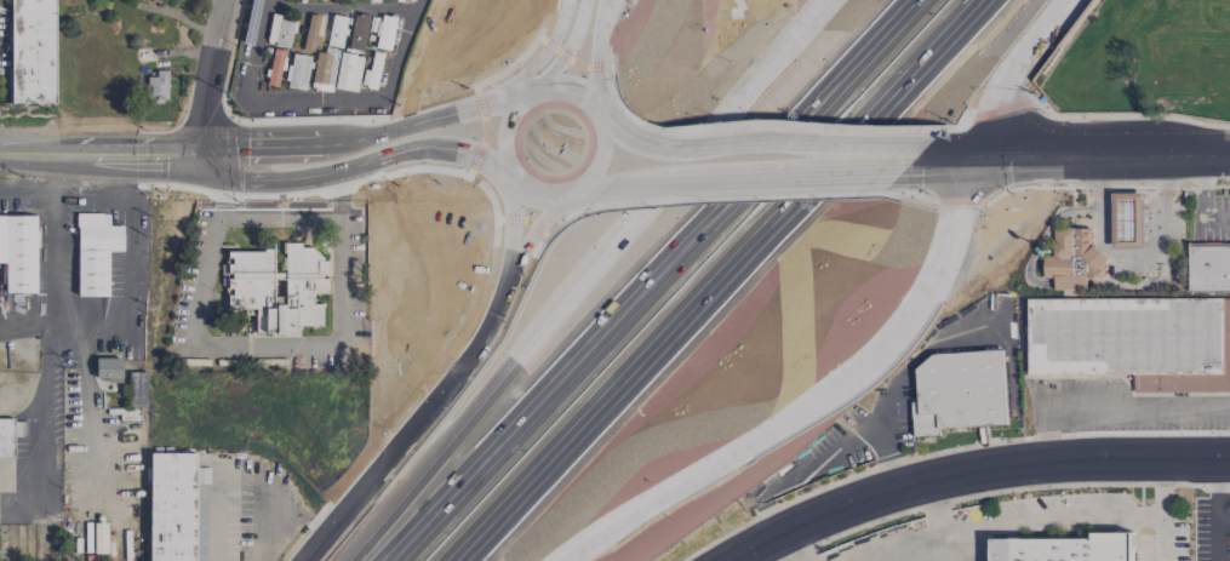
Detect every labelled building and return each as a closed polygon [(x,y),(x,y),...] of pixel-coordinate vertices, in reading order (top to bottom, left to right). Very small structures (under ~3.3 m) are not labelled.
[(56,105),(55,0),(9,0),(10,105),(56,105)] [(323,17),(309,14),(301,52),(315,54),(323,17)] [(369,18),(354,14),(346,51),(361,55),(369,18)] [(289,49),(295,20),(271,15),(265,44),(289,49)] [(341,49),(346,18),(331,15),(326,47),(341,49)] [(367,33),(377,36),(374,48),(388,52),(396,22),(372,15),(367,33)] [(284,51),(273,49),(265,86),(276,88),(284,51)] [(314,50),(311,90),(332,92),(336,52),(314,50)] [(360,86),(382,90),(386,73),(379,71),(382,54),(372,52),(368,72),(363,71),(360,86)] [(334,90),(358,92),(361,56),(338,54),(334,90)] [(306,91),(309,57),(289,55),(286,89),(306,91)] [(167,102),(167,71),(155,71),(155,78),(146,78),(146,102),(167,102)] [(1112,247),(1142,247),(1143,193),(1113,192),(1112,247)] [(76,297),(108,297),(107,252),(123,252),(122,226),(109,227),(108,214),(76,214),(76,297)] [(36,216),(0,217),(0,264),(4,264),(4,294),(36,294),(36,216)] [(1054,256),(1045,256),(1045,278),(1055,278),(1055,290),(1064,290),(1064,295),(1087,296),(1087,277),(1105,277),(1105,251),(1092,251),(1092,228),(1054,228),(1054,256)] [(1229,290),(1229,243),(1189,242),(1188,290),(1229,290)] [(224,310),(254,309),(255,335),(298,333),(297,327),(323,326),(322,305),(313,305),(312,292),(328,291),(327,261),(320,261),(320,247),(301,248),(301,243),(283,244),(284,274),(273,274),(272,251),(226,253),(226,264),(222,264),(224,310)] [(1134,378),(1134,394),(1229,394),(1229,299),(1028,299),(1028,378),(1134,378)] [(914,437),(939,435),(939,428),(1007,425),(1003,352),(916,356),(918,402),(912,402),(914,437)] [(121,359),(95,359),(95,382),(121,382),(121,359)] [(129,373),(129,407),(146,407),(146,373),(129,373)] [(13,458),(12,419),(0,419),(0,459),(13,458)] [(204,550),(195,550),(195,454),(149,454),(148,560),(204,560),(204,550)] [(196,485),(209,485),(208,468),(195,468),(196,485)] [(107,554),(106,523),(92,524),(93,555),(107,554)] [(992,560),(1134,560),(1134,532),(1091,531),(1091,539),(992,538),(992,560)]
